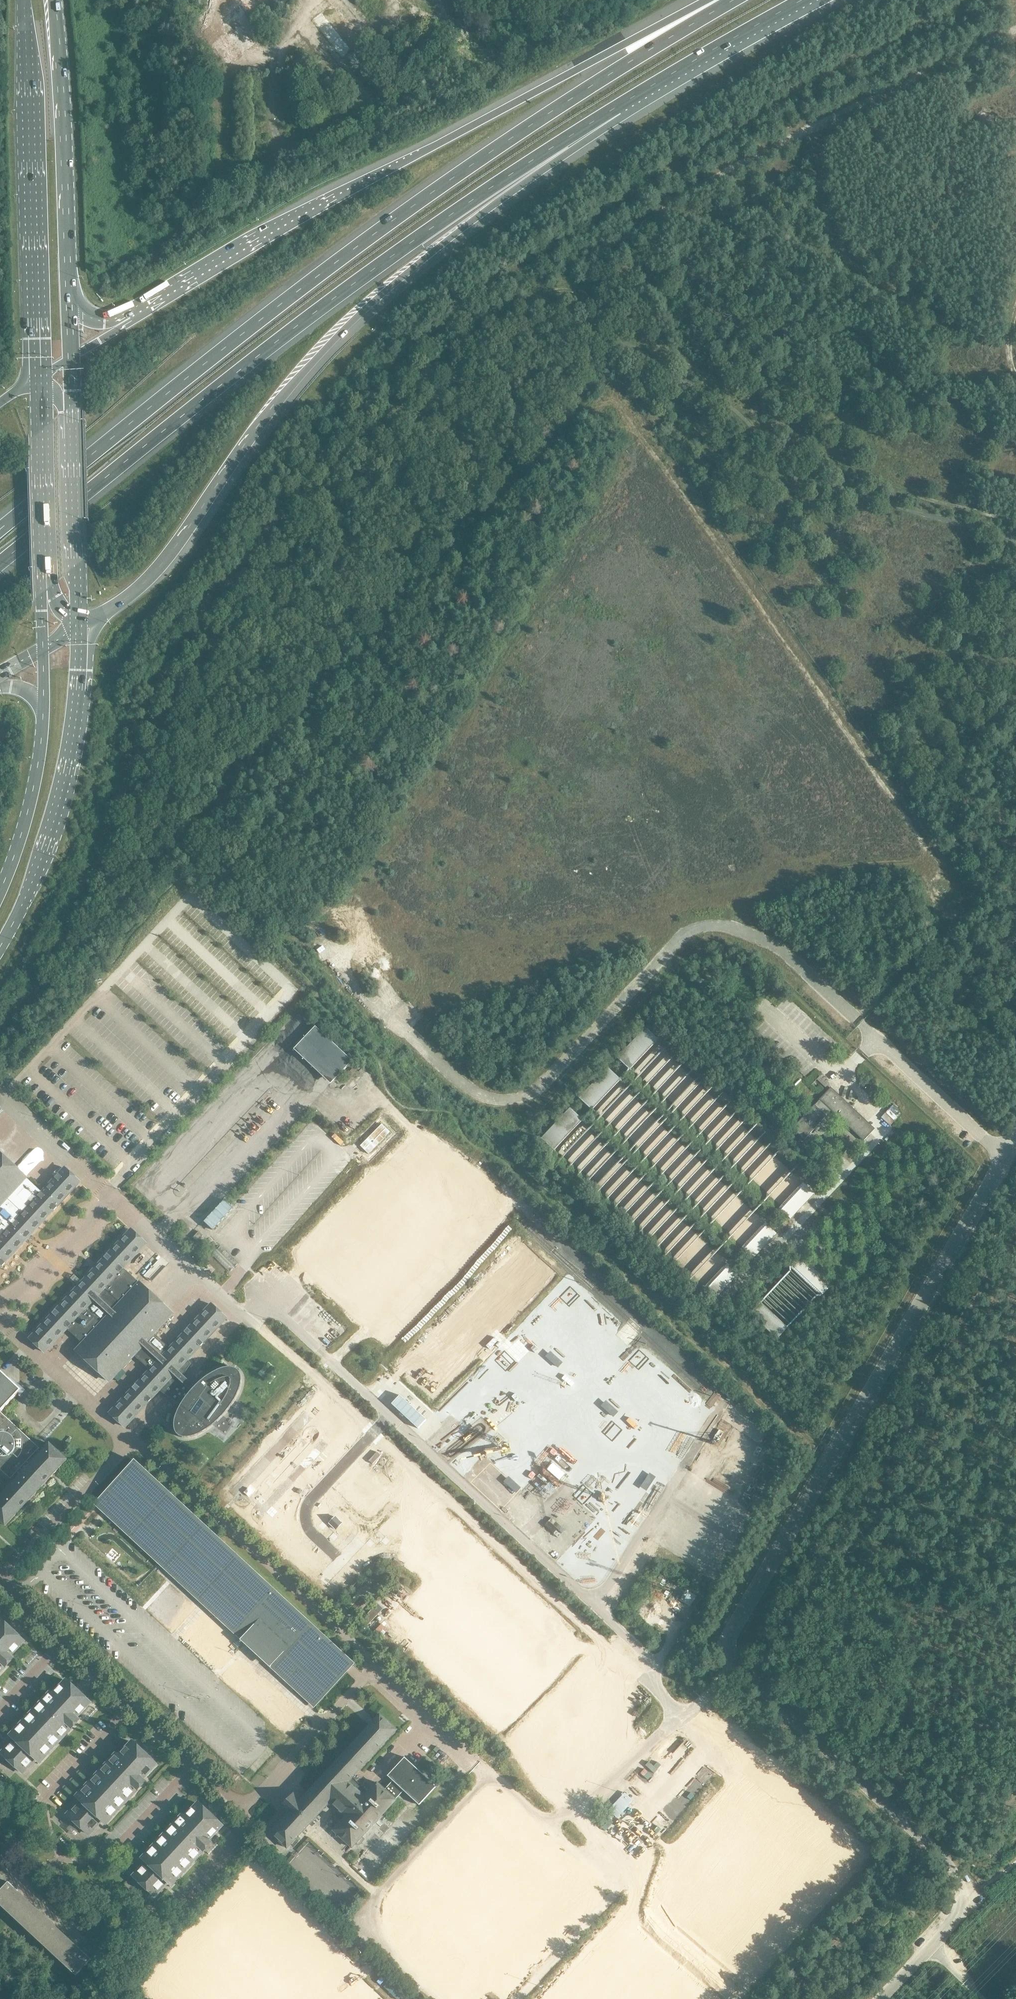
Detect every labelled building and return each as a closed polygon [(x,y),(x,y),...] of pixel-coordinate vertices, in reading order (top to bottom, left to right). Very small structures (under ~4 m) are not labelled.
[(244,6),(248,17),(260,12),(256,1),(244,6)] [(677,88),(700,75),(698,70),(674,84),(677,88)] [(965,886),(958,876),(953,879),(960,889),(965,886)] [(180,907),(188,915),(197,907),(189,899),(180,907)] [(705,964),(699,971),(709,981),(716,974),(705,964)] [(307,1023),(311,1028),(315,1024),(307,1015),(299,1022),(303,1026),(307,1023)] [(330,1084),(335,1080),(352,1061),(315,1027),(294,1050),(330,1084)] [(634,1079),(662,1049),(649,1037),(621,1067),(634,1079)] [(596,1119),(623,1090),(610,1078),(583,1107),(596,1119)] [(831,1088),(822,1097),(792,1129),(804,1140),(831,1111),(864,1141),(874,1129),(831,1088)] [(895,1122),(885,1113),(881,1117),(890,1126),(895,1122)] [(572,1116),(545,1148),(558,1159),(586,1128),(572,1116)] [(390,1132),(382,1124),(361,1146),(369,1154),(390,1132)] [(8,1149),(13,1146),(7,1138),(3,1141),(8,1149)] [(82,1182),(65,1166),(41,1192),(28,1179),(29,1178),(0,1151),(0,1271),(82,1182)] [(808,1192),(784,1218),(793,1226),(817,1200),(808,1192)] [(213,1230),(226,1215),(233,1208),(232,1207),(225,1200),(224,1201),(204,1222),(213,1230)] [(185,1377),(189,1371),(184,1366),(228,1319),(211,1303),(169,1347),(156,1335),(175,1314),(139,1281),(138,1282),(125,1269),(148,1244),(131,1228),(28,1339),(45,1355),(68,1330),(82,1343),(74,1351),(110,1384),(135,1357),(149,1370),(108,1413),(125,1429),(169,1382),(177,1387),(169,1398),(182,1407),(180,1412),(178,1417),(177,1420),(176,1424),(176,1427),(176,1431),(176,1433),(177,1435),(178,1436),(179,1437),(180,1438),(182,1439),(184,1440),(186,1440),(190,1440),(193,1440),(197,1439),(200,1437),(205,1435),(209,1432),(214,1429),(212,1428),(222,1414),(227,1417),(228,1415),(232,1411),(235,1406),(237,1402),(240,1397),(242,1392),(243,1389),(244,1385),(244,1382),(244,1378),(244,1377),(243,1376),(243,1375),(242,1373),(241,1372),(239,1371),(238,1370),(236,1369),(234,1369),(230,1369),(227,1369),(223,1371),(220,1372),(215,1374),(211,1377),(207,1380),(203,1383),(199,1387),(197,1388),(185,1377)] [(203,1235),(199,1231),(193,1238),(197,1242),(203,1235)] [(754,1267),(778,1240),(770,1232),(746,1259),(754,1267)] [(55,1237),(47,1242),(50,1247),(58,1242),(55,1237)] [(37,1244),(32,1248),(37,1255),(42,1251),(37,1244)] [(502,1274),(509,1266),(502,1260),(495,1268),(502,1274)] [(821,1301),(830,1291),(802,1264),(792,1274),(821,1301)] [(732,1272),(708,1298),(716,1306),(740,1280),(732,1272)] [(290,1284),(274,1300),(278,1304),(293,1287),(290,1284)] [(538,1291),(531,1300),(538,1306),(545,1297),(538,1291)] [(794,1299),(797,1301),(792,1308),(806,1316),(816,1300),(807,1294),(805,1297),(798,1292),(794,1299)] [(288,1297),(284,1299),(288,1307),(292,1304),(288,1297)] [(754,1320),(779,1343),(792,1329),(767,1307),(754,1320)] [(558,1313),(549,1322),(553,1326),(562,1318),(558,1313)] [(15,1343),(11,1347),(21,1356),(24,1353),(15,1343)] [(561,1363),(550,1352),(547,1357),(558,1367),(561,1363)] [(18,1388),(0,1371),(0,1408),(18,1388)] [(90,1391),(87,1395),(96,1403),(100,1399),(90,1391)] [(426,1420),(400,1395),(392,1404),(418,1428),(426,1420)] [(617,1412),(606,1402),(603,1406),(613,1416),(617,1412)] [(4,1525),(66,1460),(50,1444),(37,1457),(33,1454),(39,1448),(0,1411),(0,1468),(11,1478),(16,1472),(20,1475),(0,1496),(0,1521),(4,1525)] [(26,1422),(22,1425),(27,1432),(31,1430),(26,1422)] [(318,1703),(353,1666),(133,1461),(98,1498),(109,1508),(318,1703)] [(642,1487),(646,1490),(654,1478),(650,1475),(642,1487)] [(519,1488),(509,1478),(505,1481),(516,1492),(519,1488)] [(536,1495),(511,1519),(520,1528),(545,1504),(536,1495)] [(343,1523),(335,1517),(329,1524),(336,1530),(343,1523)] [(650,1559),(643,1568),(647,1571),(654,1562),(650,1559)] [(137,1579),(145,1591),(153,1586),(146,1574),(137,1579)] [(701,1613),(706,1616),(712,1607),(707,1604),(701,1613)] [(351,1617),(355,1621),(367,1610),(363,1606),(351,1617)] [(13,1657),(27,1642),(0,1617),(0,1676),(16,1659),(13,1657)] [(79,1718),(93,1703),(66,1678),(53,1692),(50,1690),(8,1735),(12,1738),(0,1751),(0,1754),(23,1775),(36,1761),(40,1765),(81,1720),(79,1718)] [(386,1777),(392,1782),(385,1789),(377,1781),(364,1795),(350,1782),(398,1730),(380,1713),(301,1798),(294,1792),(279,1808),(286,1814),(269,1832),(287,1849),(330,1803),(344,1816),(331,1830),(352,1849),(356,1844),(358,1847),(364,1841),(362,1838),(404,1793),(418,1807),(435,1789),(403,1759),(386,1777)] [(148,1781),(145,1779),(159,1764),(132,1739),(119,1754),(116,1751),(74,1796),(78,1800),(65,1814),(89,1837),(102,1823),(106,1826),(148,1781)] [(431,1762),(427,1767),(435,1775),(440,1770),(431,1762)] [(625,1793),(609,1810),(617,1818),(633,1801),(625,1793)] [(214,1843),(211,1841),(225,1826),(198,1801),(185,1815),(182,1813),(140,1858),(144,1861),(131,1876),(156,1898),(168,1884),(172,1888),(214,1843)] [(359,1857),(378,1874),(412,1837),(397,1824),(395,1827),(389,1822),(383,1828),(386,1831),(380,1836),(385,1840),(379,1846),(374,1840),(359,1857)] [(650,1874),(657,1886),(660,1885),(655,1877),(661,1873),(659,1869),(650,1874)] [(8,1882),(0,1891),(0,1905),(76,1976),(92,1959),(8,1882)] [(658,1897),(665,1901),(672,1891),(665,1887),(658,1897)] [(641,1895),(648,1899),(652,1893),(645,1889),(641,1895)] [(695,1933),(699,1938),(705,1934),(700,1929),(695,1933)] [(560,1989),(569,1983),(566,1979),(557,1985),(560,1989)] [(557,1987),(551,1991),(556,1998),(565,1998),(557,1987)]
